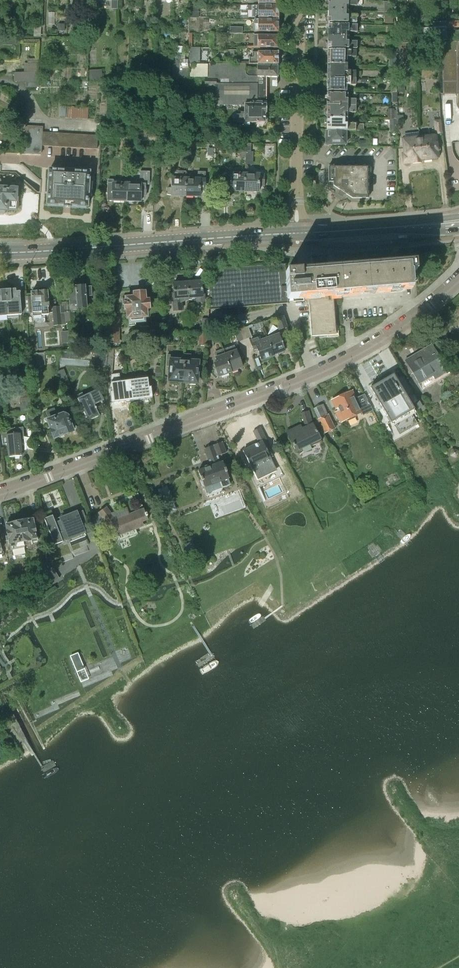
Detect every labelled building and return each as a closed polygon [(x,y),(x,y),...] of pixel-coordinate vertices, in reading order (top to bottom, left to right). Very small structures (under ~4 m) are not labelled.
[(328,11),(346,11),(346,6),(357,6),(357,0),(329,0),(328,11)] [(391,13),(391,2),(376,2),(376,13),(391,13)] [(252,18),(258,18),(278,18),(278,6),(258,6),(254,6),(248,6),(248,11),(252,11),(252,18)] [(346,16),(346,11),(328,11),(328,23),(357,23),(357,16),(346,16)] [(392,14),(384,14),(384,24),(392,24),(392,14)] [(278,20),(254,20),(254,25),(254,32),(278,32),(278,20)] [(328,25),(328,37),(346,37),(346,32),(357,32),(357,25),(328,25)] [(41,37),(41,27),(34,27),(33,37),(41,37)] [(409,42),(419,42),(419,33),(413,33),(413,27),(407,27),(407,34),(409,34),(409,42)] [(433,40),(432,28),(419,29),(420,41),(433,40)] [(398,42),(406,42),(405,30),(397,31),(398,42)] [(278,36),(254,36),(254,48),(258,48),(278,48),(278,36)] [(346,42),(346,37),(328,37),(328,49),(357,49),(357,42),(346,42)] [(442,42),(443,94),(456,94),(457,104),(457,106),(457,107),(458,108),(458,109),(458,41),(442,42)] [(328,50),(328,64),(347,65),(347,57),(356,57),(356,51),(328,50)] [(277,64),(278,53),(252,52),(252,57),(249,57),(248,64),(277,64)] [(172,79),(188,79),(188,64),(172,64),(172,79)] [(222,105),(242,105),(244,105),(249,105),(249,103),(257,103),(257,77),(277,77),(277,67),(257,66),(257,68),(246,68),(246,64),(208,64),(189,64),(189,78),(205,78),(205,87),(216,88),(216,104),(222,105)] [(347,71),(347,65),(328,64),(327,77),(356,78),(356,71),(347,71)] [(170,66),(158,66),(158,78),(170,78),(170,66)] [(102,70),(89,69),(89,80),(101,80),(102,70)] [(126,78),(126,71),(120,71),(120,69),(117,69),(117,74),(119,74),(120,79),(126,78)] [(388,70),(388,79),(391,79),(396,79),(396,70),(388,70)] [(153,72),(142,72),(143,80),(154,80),(153,72)] [(39,73),(38,73),(24,73),(15,74),(15,82),(26,81),(38,81),(39,81),(39,73)] [(356,85),(356,78),(327,77),(327,92),(347,92),(347,85),(356,85)] [(327,101),(327,106),(356,106),(356,99),(345,99),(345,94),(327,93),(327,101)] [(244,105),(244,111),(239,111),(238,115),(236,115),(236,122),(267,122),(268,114),(267,114),(267,104),(257,104),(257,103),(249,103),(249,105),(244,105)] [(356,113),(356,106),(327,106),(327,117),(345,118),(345,113),(356,113)] [(344,124),(345,118),(327,117),(326,130),(346,131),(355,131),(356,124),(344,124)] [(443,134),(441,122),(441,120),(433,121),(435,135),(443,134)] [(25,140),(33,141),(34,127),(26,127),(25,140)] [(41,141),(42,132),(42,128),(34,127),(33,141),(41,141)] [(346,131),(326,130),(326,138),(328,138),(328,144),(339,144),(346,144),(346,131)] [(42,132),(41,141),(41,146),(48,146),(49,133),(42,132)] [(58,133),(49,133),(48,146),(57,147),(58,133)] [(58,133),(57,147),(64,147),(65,134),(58,133)] [(73,134),(65,134),(64,147),(72,148),(73,134)] [(72,148),(80,148),(81,135),(73,134),(72,148)] [(89,135),(81,135),(80,148),(88,149),(89,135)] [(97,149),(98,142),(98,136),(89,135),(88,149),(97,149)] [(436,137),(419,139),(421,161),(432,160),(432,158),(434,157),(434,153),(438,153),(436,137)] [(421,161),(419,139),(404,140),(405,155),(404,155),(405,162),(405,164),(406,165),(408,166),(410,165),(411,164),(412,162),(421,161)] [(25,140),(24,153),(32,154),(33,141),(25,140)] [(41,154),(41,146),(41,141),(33,141),(32,154),(41,154)] [(88,183),(89,172),(90,159),(50,157),(49,170),(48,180),(45,180),(44,194),(48,194),(47,205),(57,205),(63,205),(63,208),(70,208),(71,206),(77,206),(77,207),(87,207),(87,197),(91,197),(91,183),(88,183)] [(368,198),(369,173),(369,166),(334,166),(334,167),(329,166),(329,182),(339,189),(340,192),(344,195),(347,194),(352,198),(368,198)] [(230,191),(244,192),(245,174),(245,168),(234,168),(234,173),(231,173),(231,183),(226,183),(226,190),(230,191)] [(171,196),(186,197),(187,178),(187,173),(186,173),(186,171),(179,171),(172,170),(171,171),(172,176),(172,187),(167,188),(167,195),(171,196)] [(135,184),(127,183),(126,202),(141,202),(141,196),(146,196),(146,185),(149,185),(150,172),(140,171),(140,179),(138,179),(135,182),(135,184)] [(187,173),(187,178),(186,197),(200,197),(200,191),(205,191),(206,172),(194,171),(194,173),(187,173)] [(264,174),(245,174),(244,192),(259,192),(259,186),(264,186),(264,174)] [(5,214),(5,211),(7,211),(7,210),(17,211),(18,188),(11,187),(11,180),(0,180),(0,214),(5,214)] [(112,201),(126,202),(127,183),(113,183),(112,193),(108,193),(108,200),(112,201)] [(405,286),(411,286),(410,273),(415,272),(415,262),(286,272),(285,263),(210,269),(209,310),(245,307),(288,304),(287,299),(308,298),(311,336),(338,334),(338,327),(335,327),(333,296),(406,290),(405,286)] [(201,281),(188,282),(189,297),(196,297),(197,303),(204,303),(204,296),(202,296),(201,281)] [(189,300),(189,297),(188,282),(174,283),(175,298),(173,298),(174,303),(174,311),(181,311),(181,302),(189,300)] [(70,288),(69,288),(68,288),(68,295),(65,295),(66,301),(69,301),(69,302),(60,303),(61,313),(65,313),(66,322),(74,321),(74,312),(78,312),(78,308),(86,307),(86,296),(92,296),(91,287),(85,288),(85,287),(76,287),(76,286),(70,286),(70,288)] [(21,310),(26,310),(26,299),(25,299),(20,299),(19,293),(15,293),(15,290),(5,291),(7,316),(21,315),(21,310)] [(26,310),(26,313),(26,317),(33,316),(34,324),(46,323),(45,315),(49,315),(48,308),(49,308),(47,291),(45,290),(42,290),(41,292),(31,293),(32,297),(25,297),(25,299),(26,299),(26,310)] [(135,298),(122,299),(123,304),(125,304),(125,309),(127,309),(128,318),(129,318),(129,323),(145,322),(145,317),(146,317),(145,309),(148,308),(148,301),(145,301),(144,293),(134,294),(135,298)] [(60,314),(60,307),(52,308),(54,326),(66,325),(65,314),(60,314)] [(283,316),(277,318),(281,329),(287,327),(283,316)] [(109,319),(108,343),(118,343),(118,319),(109,319)] [(200,332),(207,333),(207,332),(208,319),(202,319),(202,332),(200,332)] [(248,327),(239,330),(243,340),(249,338),(248,336),(251,336),(248,327)] [(243,340),(239,330),(234,331),(237,341),(243,340)] [(273,355),(278,353),(279,354),(283,353),(283,351),(284,351),(279,334),(267,338),(273,355)] [(253,350),(257,349),(261,360),(273,356),(273,355),(267,338),(261,340),(260,338),(250,341),(253,350)] [(149,358),(162,357),(161,345),(148,346),(149,358)] [(238,369),(242,367),(234,345),(223,349),(225,355),(231,372),(238,370),(238,369)] [(432,346),(406,361),(421,387),(447,371),(432,346)] [(44,354),(29,355),(30,367),(45,365),(44,354)] [(107,368),(107,355),(97,354),(96,367),(107,368)] [(231,372),(225,355),(216,358),(218,363),(215,363),(216,365),(215,366),(216,368),(215,368),(215,373),(218,377),(219,376),(219,377),(231,372)] [(183,382),(185,360),(170,359),(169,381),(170,381),(170,383),(177,383),(177,381),(183,382)] [(185,360),(183,382),(189,382),(189,384),(196,384),(196,382),(197,383),(198,361),(185,360)] [(381,375),(392,395),(403,388),(392,369),(381,375)] [(70,387),(64,370),(58,372),(64,389),(70,387)] [(112,403),(133,400),(132,390),(126,391),(125,381),(120,382),(119,374),(112,375),(111,383),(112,392),(110,392),(112,403)] [(392,395),(381,375),(369,382),(381,401),(392,395)] [(132,390),(133,400),(152,398),(151,387),(149,387),(148,378),(125,381),(126,391),(132,390)] [(93,404),(104,398),(100,389),(84,396),(83,393),(77,396),(79,399),(78,399),(88,421),(99,416),(93,404)] [(352,391),(332,401),(336,409),(339,408),(340,410),(335,412),(337,416),(336,416),(337,419),(338,418),(340,421),(338,422),(339,423),(345,420),(348,421),(355,418),(356,415),(362,412),(363,415),(372,410),(365,395),(356,399),(352,391)] [(20,412),(27,411),(32,411),(31,406),(32,406),(31,397),(21,398),(19,398),(20,412)] [(46,412),(48,416),(45,417),(44,417),(43,419),(46,421),(46,420),(47,420),(50,429),(52,436),(53,436),(54,439),(63,435),(63,436),(73,432),(72,430),(76,428),(74,422),(70,423),(67,416),(63,414),(57,417),(54,409),(46,412)] [(33,411),(32,411),(27,411),(28,422),(25,423),(26,437),(34,436),(33,422),(34,422),(33,411)] [(324,431),(322,426),(315,430),(313,425),(308,411),(301,413),(306,428),(288,437),(295,451),(309,444),(311,447),(321,442),(318,434),(324,431)] [(418,423),(411,411),(393,422),(400,434),(418,423)] [(319,420),(322,426),(324,431),(325,433),(334,428),(328,415),(319,420)] [(23,440),(22,428),(6,430),(6,433),(2,433),(3,445),(7,444),(9,457),(22,456),(21,440),(23,440)] [(251,469),(271,459),(267,451),(271,450),(260,428),(253,431),(259,443),(243,451),(251,469)] [(222,442),(213,445),(204,449),(211,466),(209,467),(208,466),(205,467),(204,469),(198,471),(201,480),(200,481),(202,486),(204,487),(220,482),(222,488),(226,487),(230,485),(228,479),(229,478),(223,462),(223,461),(224,460),(222,455),(226,453),(222,442)] [(457,458),(458,454),(458,451),(454,448),(452,449),(449,454),(450,456),(455,458),(457,458)] [(148,520),(144,509),(138,494),(106,506),(106,507),(92,518),(97,532),(107,528),(111,538),(144,526),(142,523),(148,520)] [(44,519),(54,545),(63,542),(62,539),(84,530),(77,512),(55,521),(53,516),(44,519)] [(19,521),(24,546),(32,545),(32,543),(38,542),(33,519),(27,520),(19,521)] [(24,546),(19,521),(11,523),(11,524),(5,525),(10,547),(15,546),(16,548),(24,546)] [(197,554),(193,542),(183,545),(188,557),(197,554)] [(78,652),(69,655),(79,682),(88,679),(78,652)]
